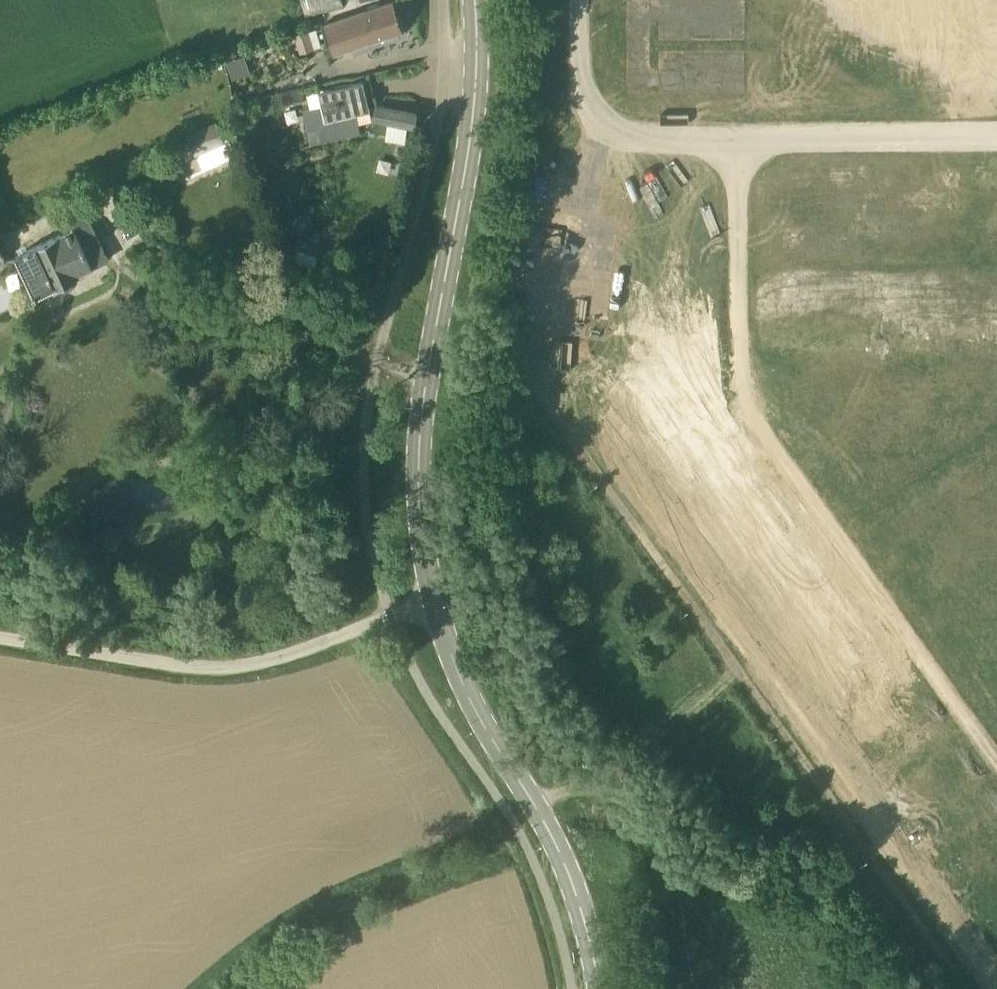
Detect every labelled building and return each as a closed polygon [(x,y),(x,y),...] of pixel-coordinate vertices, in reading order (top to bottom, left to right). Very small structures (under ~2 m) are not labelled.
[(306,18),(343,7),(341,0),(300,0),(306,18)] [(332,55),(404,30),(394,1),(322,26),(332,55)] [(292,31),(296,50),(318,45),(314,27),(292,31)] [(229,58),(234,75),(246,72),(241,55),(229,58)] [(315,136),(359,127),(357,114),(370,111),(363,82),(319,92),(322,105),(310,108),(315,136)] [(273,111),(270,97),(257,100),(260,114),(273,111)] [(374,106),(371,121),(414,128),(417,113),(374,106)] [(187,139),(194,155),(223,141),(215,125),(187,139)] [(31,294),(52,285),(56,283),(59,289),(64,291),(70,288),(72,283),(70,278),(109,261),(87,211),(69,219),(74,230),(14,256),(31,294)]
